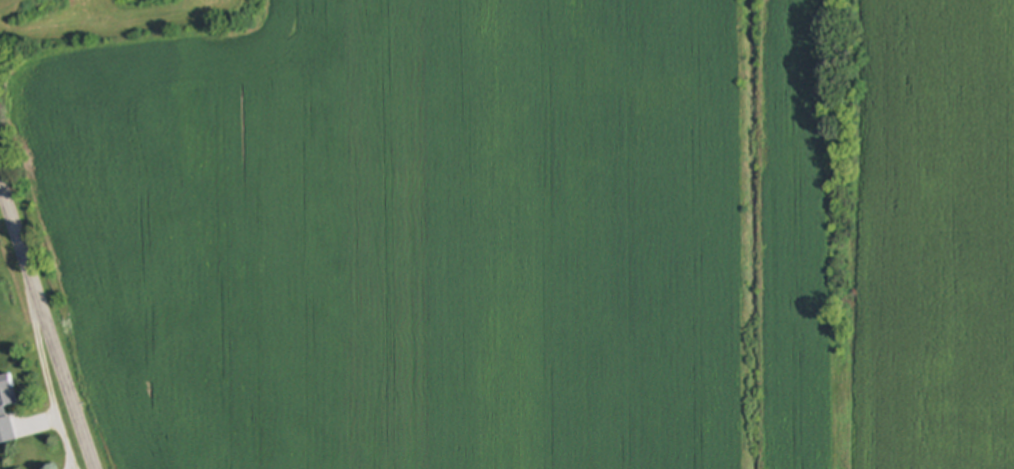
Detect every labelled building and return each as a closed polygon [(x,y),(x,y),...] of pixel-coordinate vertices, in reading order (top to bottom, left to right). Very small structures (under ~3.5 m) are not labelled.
[(11,374),(0,376),(0,444),(15,441),(8,406),(17,404),(11,374)]
